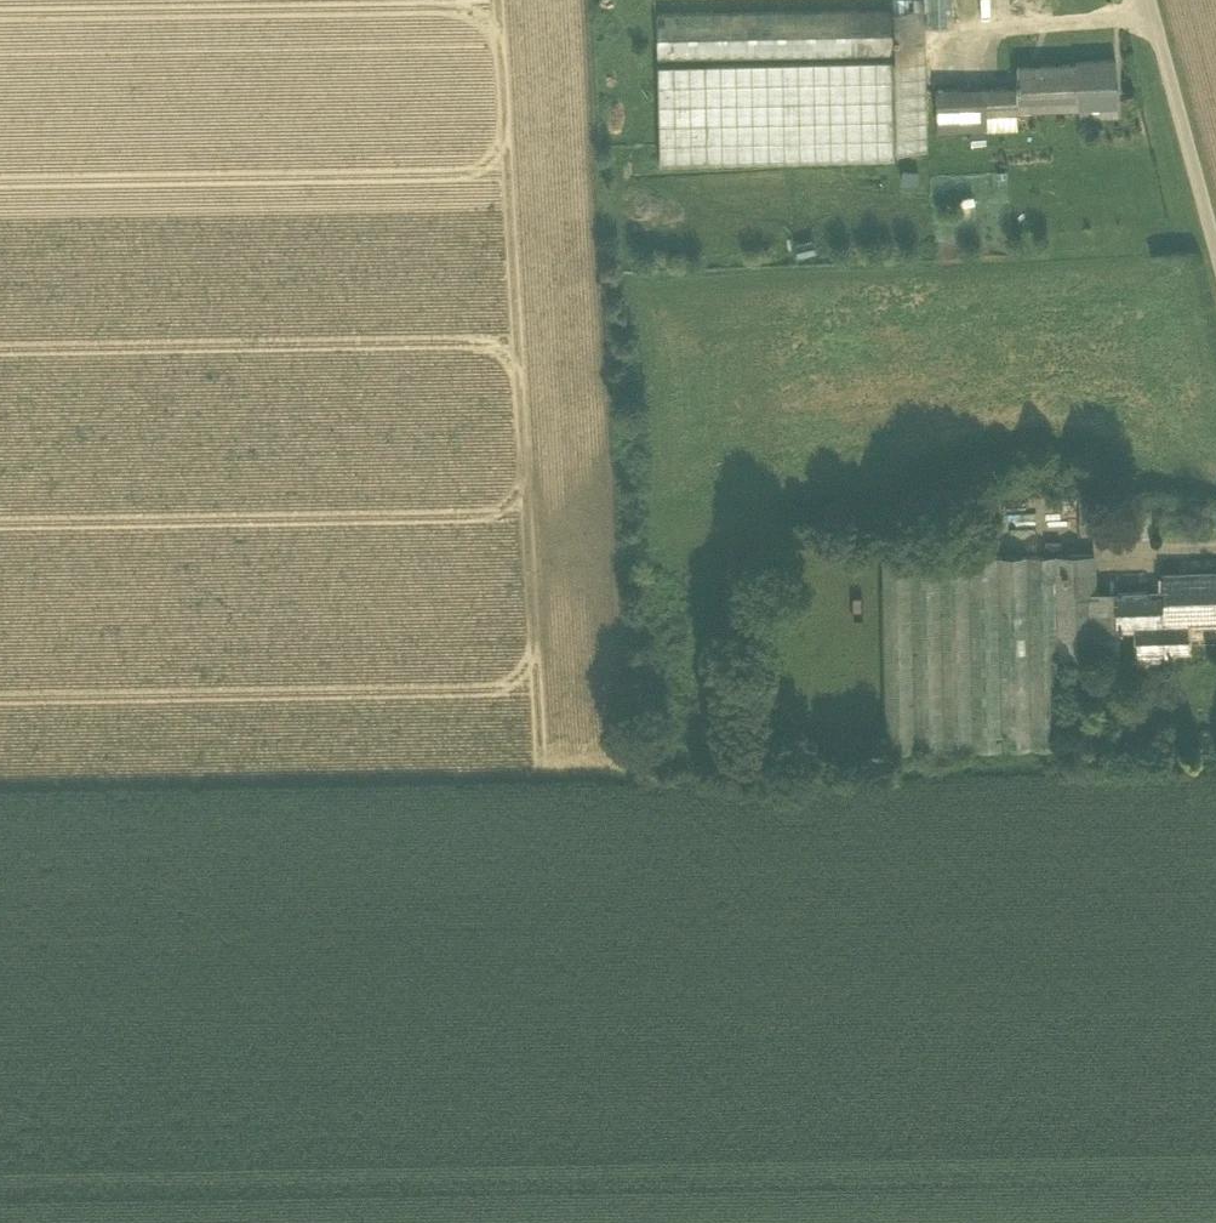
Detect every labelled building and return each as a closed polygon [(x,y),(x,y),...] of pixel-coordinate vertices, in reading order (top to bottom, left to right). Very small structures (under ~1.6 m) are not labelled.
[(924,6),(924,23),(952,23),(951,0),(924,0),(924,6)] [(925,42),(924,23),(924,6),(892,7),(893,43),(925,42)] [(657,58),(893,53),(893,43),(892,7),(656,12),(657,58)] [(925,42),(893,43),(893,53),(893,59),(657,64),(659,155),(927,150),(925,42)] [(1017,80),(1018,117),(1032,115),(1079,109),(1117,104),(1115,58),(1075,59),(1075,62),(1017,64),(1017,80)] [(935,88),(937,129),(986,127),(992,127),(1017,117),(1018,117),(1017,80),(1016,80),(1016,85),(935,88)] [(1091,535),(1152,535),(1152,507),(1090,508),(1091,535)] [(1093,552),(1055,553),(1055,582),(1057,656),(1095,655),(1095,635),(1118,634),(1118,623),(1116,623),(1116,594),(1094,595),(1093,552)] [(1027,582),(1055,582),(1055,553),(1027,554),(1027,582)] [(880,558),(884,750),(1059,745),(1057,656),(1055,582),(1027,582),(1027,554),(880,558)] [(1183,641),(1182,619),(1215,618),(1215,573),(1161,574),(1162,592),(1116,594),(1116,623),(1118,623),(1137,623),(1137,625),(1138,652),(1159,652),(1165,652),(1165,646),(1168,645),(1183,644),(1183,641)] [(1182,619),(1183,641),(1215,640),(1215,618),(1182,619)]
